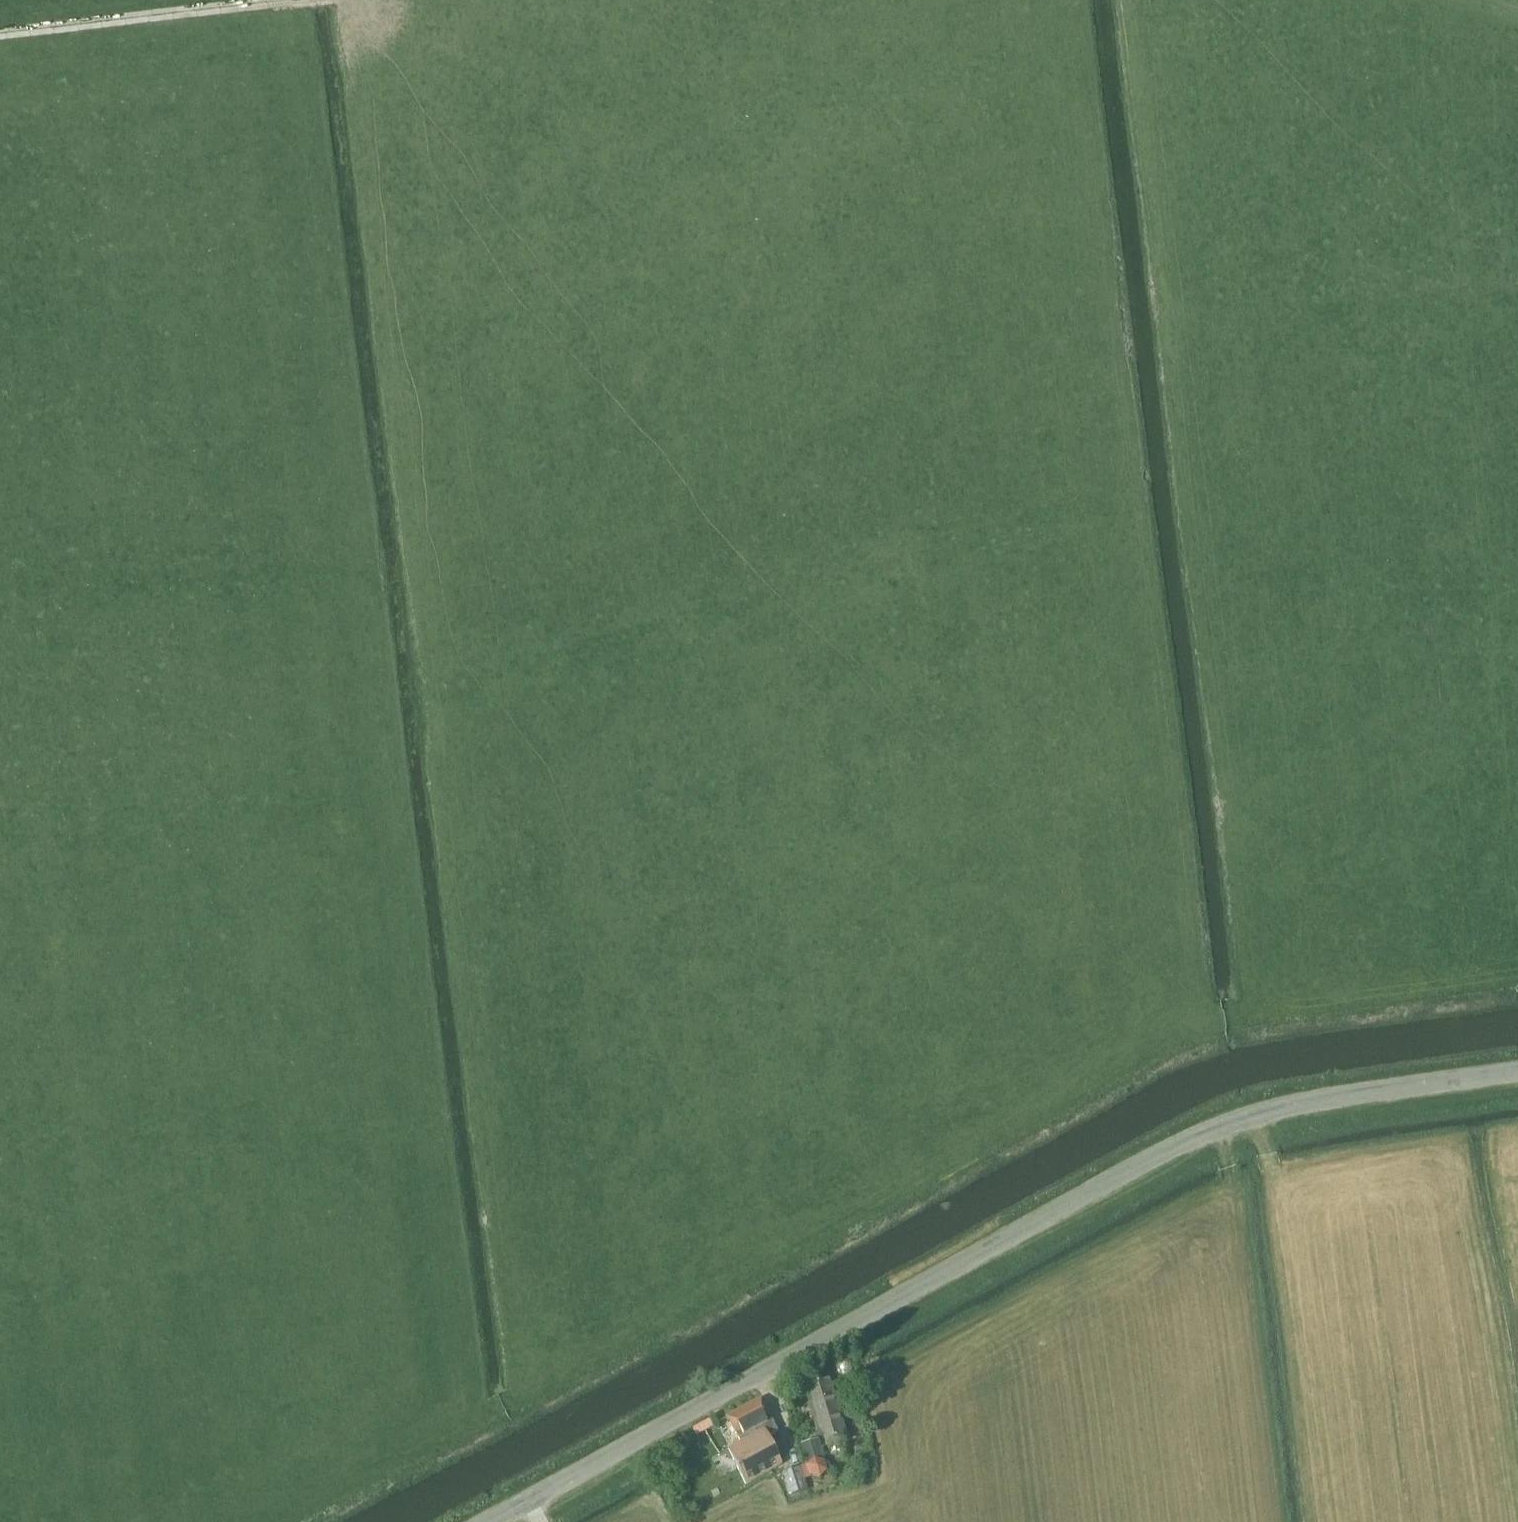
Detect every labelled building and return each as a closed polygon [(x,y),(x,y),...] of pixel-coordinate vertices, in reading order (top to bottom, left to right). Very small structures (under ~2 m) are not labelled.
[(841,1394),(833,1396),(828,1381),(807,1387),(812,1405),(808,1406),(812,1420),(816,1419),(825,1447),(840,1442),(846,1440),(837,1410),(845,1408),(841,1394)] [(774,1423),(761,1398),(727,1417),(740,1442),(728,1448),(746,1484),(775,1468),(781,1465),(767,1437),(778,1430),(774,1423)] [(827,1471),(818,1439),(801,1444),(810,1476),(820,1478),(827,1471)] [(790,1495),(807,1490),(800,1466),(782,1472),(790,1495)]
